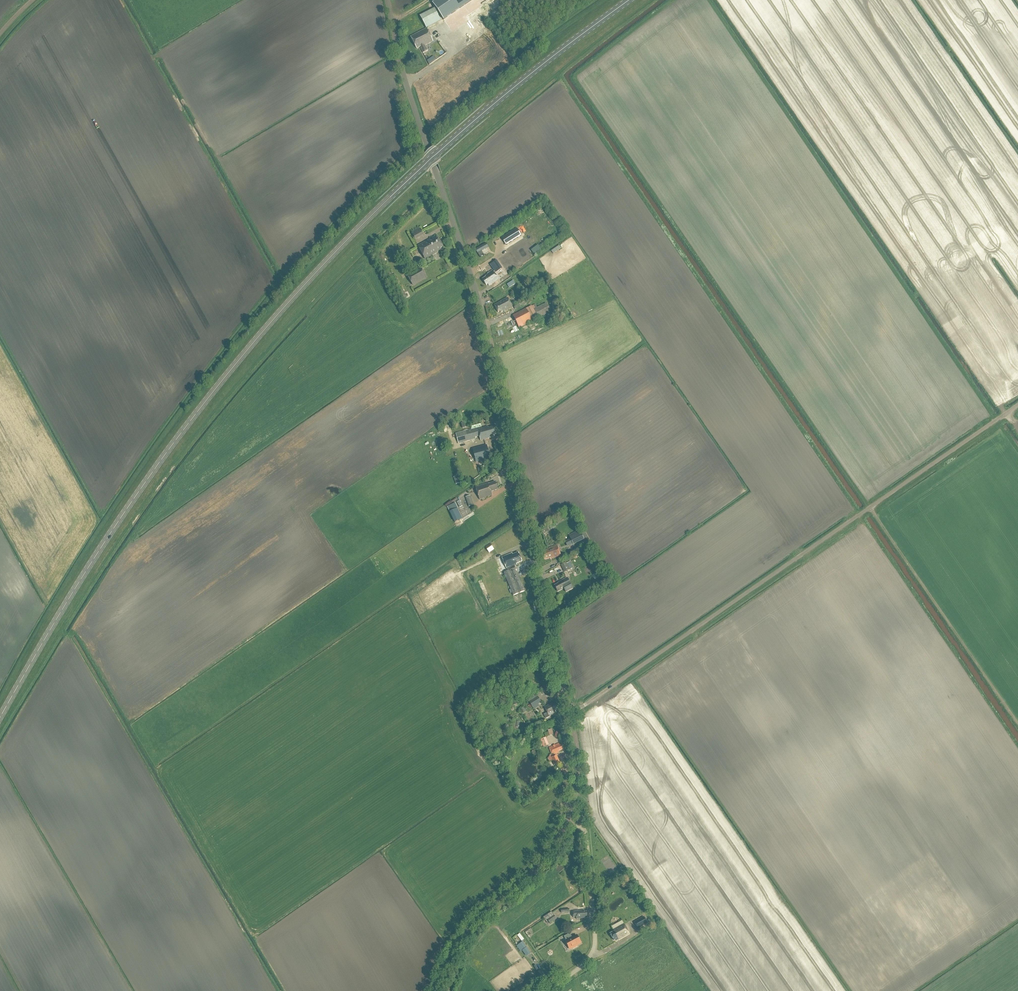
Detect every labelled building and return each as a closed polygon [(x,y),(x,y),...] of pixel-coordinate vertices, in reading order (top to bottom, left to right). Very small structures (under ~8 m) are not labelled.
[(433,4),(444,20),(474,0),(438,0),(433,4)] [(433,8),(419,15),(422,22),(437,15),(433,8)] [(420,47),(423,53),(428,51),(425,46),(432,42),(433,42),(426,29),(410,37),(417,49),(420,47)] [(440,48),(449,44),(444,32),(434,37),(440,48)] [(418,229),(412,233),(415,238),(421,234),(418,229)] [(517,229),(502,239),(506,246),(521,236),(517,229)] [(420,246),(428,258),(439,251),(439,250),(442,248),(442,247),(444,245),(441,239),(439,240),(437,236),(420,246)] [(484,245),(476,250),(480,258),(484,256),(482,251),(486,249),(484,245)] [(551,252),(553,254),(561,249),(559,246),(551,252)] [(413,286),(426,278),(422,270),(408,277),(413,286)] [(488,285),(489,286),(499,280),(493,271),(488,274),(488,275),(485,277),(486,278),(482,280),(486,286),(488,285)] [(505,312),(513,307),(508,297),(500,302),(494,306),(498,313),(501,312),(501,313),(505,311),(505,312)] [(514,306),(516,310),(527,304),(525,301),(514,306)] [(536,305),(527,310),(533,321),(533,322),(551,312),(547,303),(538,308),(536,305)] [(533,321),(527,310),(526,309),(513,316),(520,328),(533,321)] [(487,427),(456,434),(458,444),(461,443),(462,444),(464,444),(464,442),(475,439),(475,437),(479,436),(480,441),(494,437),(494,435),(496,435),(494,427),(488,428),(487,427)] [(472,449),(476,463),(490,459),(487,445),(472,449)] [(488,484),(488,483),(476,487),(480,499),(492,495),(491,492),(498,490),(495,482),(488,484)] [(474,505),(471,496),(466,498),(469,507),(474,505)] [(450,512),(455,523),(463,519),(458,508),(450,512)] [(570,540),(573,544),(584,539),(580,532),(569,537),(570,540)] [(542,553),(544,560),(550,559),(550,560),(560,556),(557,546),(549,548),(549,549),(546,550),(546,551),(542,553)] [(512,553),(502,558),(504,564),(507,571),(504,573),(513,596),(524,591),(514,566),(517,565),(516,564),(522,561),(518,553),(513,555),(512,553)] [(573,568),(570,562),(567,564),(567,563),(561,565),(565,572),(573,568)] [(563,580),(560,582),(560,583),(554,586),(557,592),(567,587),(563,580)] [(541,702),(538,696),(529,702),(532,708),(541,702)] [(547,713),(543,715),(546,719),(549,717),(549,716),(556,712),(555,711),(559,709),(555,701),(544,707),(547,713)] [(561,745),(560,746),(559,744),(549,748),(552,756),(553,757),(551,758),(554,765),(560,763),(557,756),(555,756),(554,755),(559,754),(558,752),(563,750),(561,745)] [(573,918),(577,917),(577,919),(588,918),(587,912),(585,912),(585,911),(573,912),(573,918)] [(547,920),(550,924),(556,919),(551,912),(542,918),(545,921),(547,920)] [(647,923),(644,917),(634,923),(637,928),(647,923)] [(624,925),(614,930),(614,932),(610,934),(614,941),(616,940),(616,941),(629,934),(624,925)] [(567,940),(572,948),(583,942),(581,939),(583,938),(579,933),(567,940)] [(532,980),(523,986),(525,990),(534,984),(532,980)]
